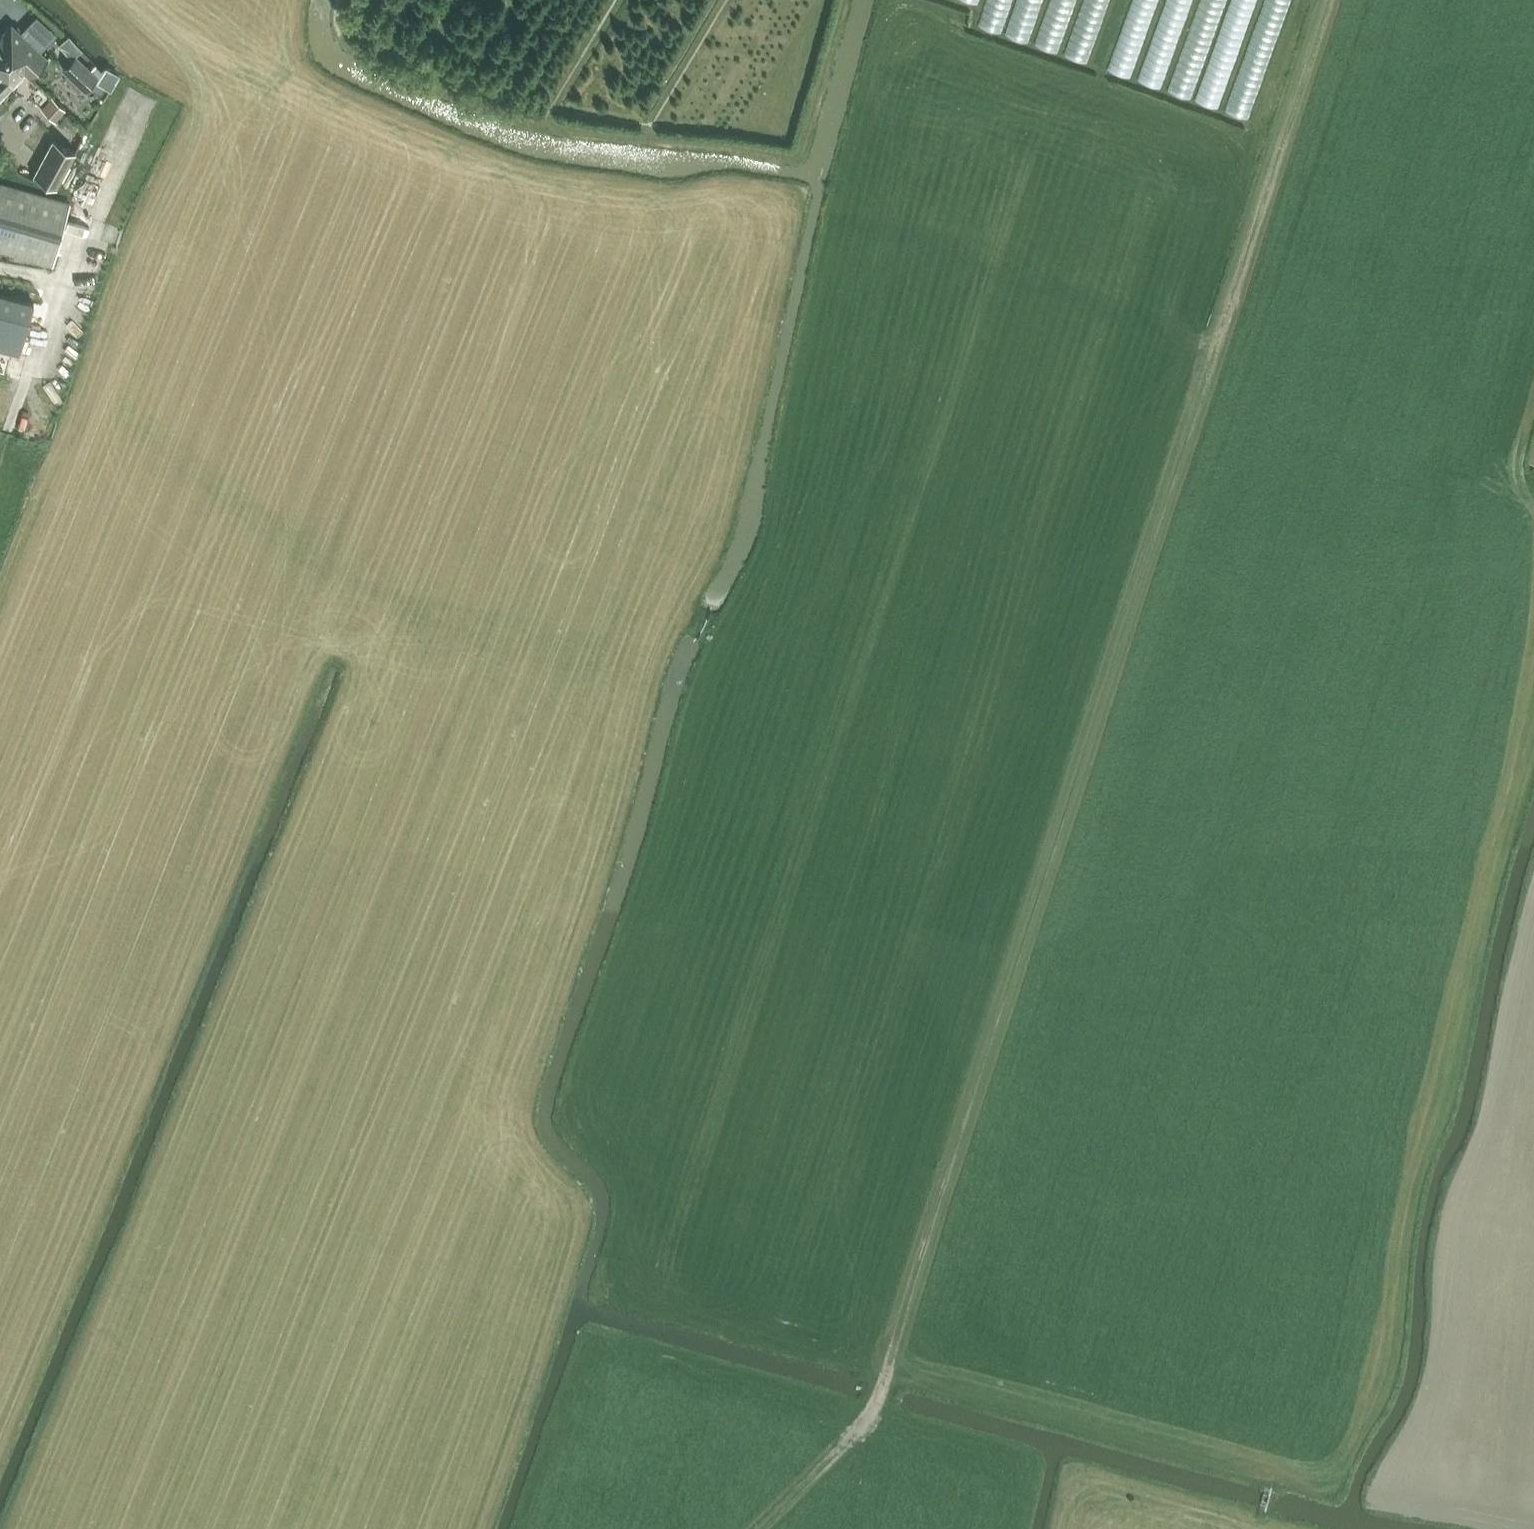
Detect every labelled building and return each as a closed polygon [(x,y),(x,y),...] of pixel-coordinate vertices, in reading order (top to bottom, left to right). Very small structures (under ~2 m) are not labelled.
[(25,71),(30,76),(47,59),(40,52),(20,32),(12,24),(0,36),(0,97),(25,71)] [(1085,54),(1089,38),(1070,34),(1067,50),(1085,54)] [(59,44),(72,59),(82,49),(69,35),(59,44)] [(77,57),(63,70),(84,90),(91,83),(97,76),(77,57)] [(66,110),(52,96),(41,108),(55,121),(66,110)] [(55,138),(35,173),(57,185),(77,150),(55,138)] [(52,265),(71,201),(0,181),(0,250),(52,265)] [(0,293),(0,348),(20,354),(35,303),(0,293)]
